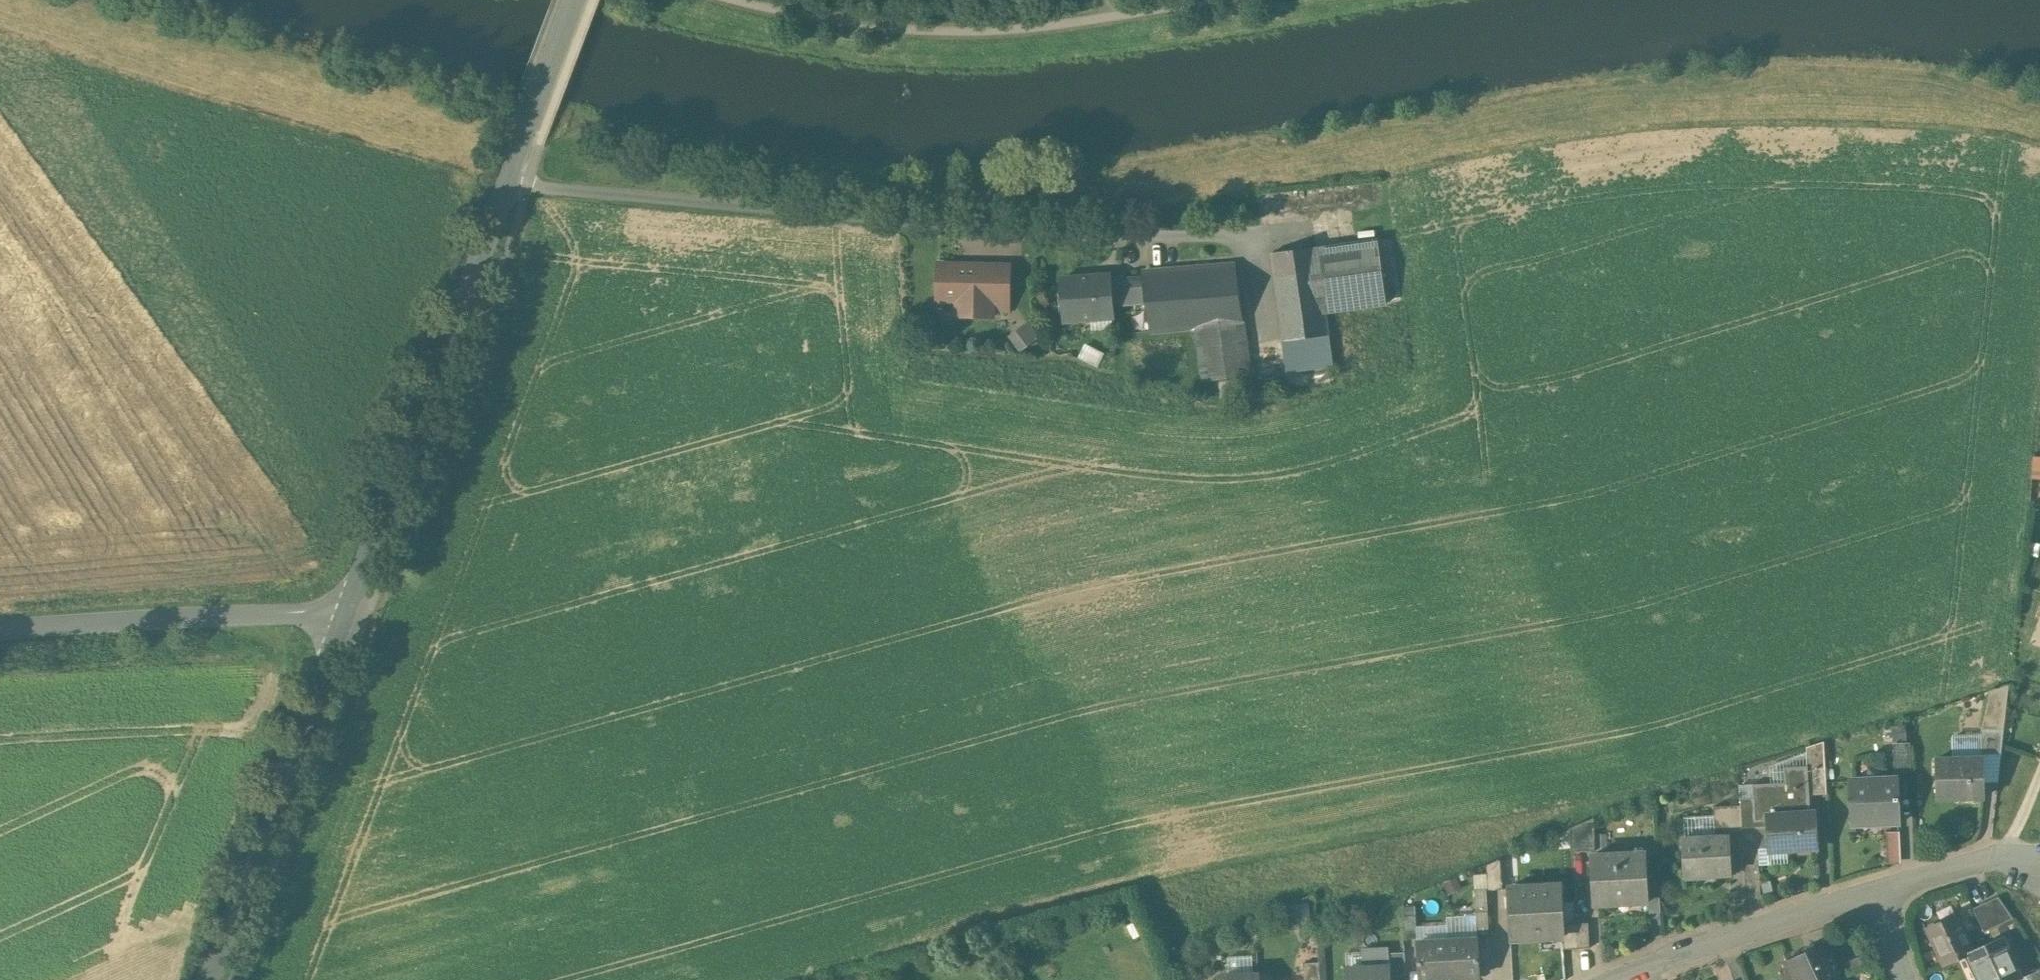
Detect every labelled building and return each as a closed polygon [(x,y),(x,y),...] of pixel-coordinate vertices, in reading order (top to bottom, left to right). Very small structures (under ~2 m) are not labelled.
[(1377,241),(1317,249),(1326,313),(1386,304),(1377,241)] [(1317,247),(1272,254),(1284,342),(1329,336),(1326,313),(1317,249),(1317,247)] [(1144,273),(1147,300),(1151,332),(1197,327),(1243,323),(1235,261),(1144,273)] [(993,265),(939,264),(938,300),(965,301),(965,316),(993,316),(993,311),(1008,311),(1009,273),(993,272),(993,265)] [(1110,276),(1062,280),(1065,322),(1113,319),(1112,302),(1147,300),(1144,273),(1144,272),(1142,272),(1143,282),(1111,285),(1110,276)] [(1030,319),(1010,335),(1023,351),(1042,335),(1030,319)] [(1243,323),(1197,327),(1203,384),(1250,377),(1243,323)] [(1329,336),(1284,342),(1288,371),(1333,365),(1329,336)] [(1244,381),(1219,384),(1221,400),(1252,396),(1251,388),(1245,389),(1244,381)] [(2004,729),(1981,729),(1982,754),(2001,753),(2004,729)] [(1824,741),(1806,747),(1807,766),(1809,795),(1827,794),(1824,741)] [(1910,741),(1894,742),(1896,772),(1911,771),(1910,741)] [(1983,758),(1936,759),(1937,790),(1954,790),(1954,797),(1984,797),(1983,758)] [(1785,782),(1752,784),(1753,798),(1754,822),(1767,821),(1766,815),(1810,812),(1809,795),(1807,766),(1784,767),(1785,782)] [(1898,777),(1850,779),(1851,825),(1901,822),(1900,798),(1896,798),(1895,789),(1899,789),(1898,777)] [(1753,798),(1741,799),(1741,805),(1742,828),(1755,827),(1754,822),(1753,798)] [(1741,805),(1714,806),(1714,818),(1727,817),(1727,831),(1742,830),(1742,828),(1741,805)] [(1810,812),(1766,815),(1767,821),(1769,851),(1818,847),(1816,812),(1810,812)] [(1594,819),(1570,829),(1572,851),(1596,850),(1594,819)] [(1900,831),(1887,832),(1888,864),(1902,863),(1900,831)] [(1729,836),(1683,838),(1684,876),(1731,874),(1729,836)] [(1646,853),(1591,856),(1593,904),(1648,901),(1648,889),(1646,853)] [(1501,858),(1486,864),(1488,890),(1503,889),(1501,858)] [(1562,885),(1508,888),(1511,939),(1563,936),(1565,936),(1564,924),(1562,885)] [(1487,888),(1475,889),(1476,912),(1488,911),(1487,888)] [(1660,889),(1648,889),(1648,901),(1649,901),(1649,913),(1661,913),(1660,889)] [(1999,896),(1973,908),(1984,931),(2013,918),(1999,896)] [(1488,911),(1476,912),(1478,935),(1489,934),(1488,911)] [(1416,915),(1404,916),(1406,939),(1417,938),(1416,915)] [(1956,916),(1928,929),(1944,964),(1968,953),(1968,952),(1973,950),(1972,950),(1956,916)] [(1576,923),(1564,924),(1565,936),(1563,936),(1564,949),(1578,948),(1576,923)] [(1588,923),(1576,923),(1578,948),(1590,948),(1588,923)] [(1972,950),(1973,950),(1968,952),(1968,953),(1981,979),(2018,979),(2021,979),(2002,937),(1972,950)] [(1447,940),(1419,941),(1421,978),(1450,978),(1447,940)] [(1479,977),(1478,940),(1447,940),(1450,978),(1479,977)] [(1787,962),(1795,979),(1820,979),(1835,973),(1836,973),(1840,972),(1827,944),(1787,962)] [(1405,951),(1382,952),(1383,966),(1390,966),(1391,976),(1406,975),(1405,951)] [(1303,963),(1305,979),(1321,979),(1320,962),(1303,963)] [(1346,969),(1347,979),(1391,979),(1391,976),(1390,966),(1383,966),(1346,969)] [(2027,976),(2029,979),(2039,979),(2039,969),(2027,976)]
